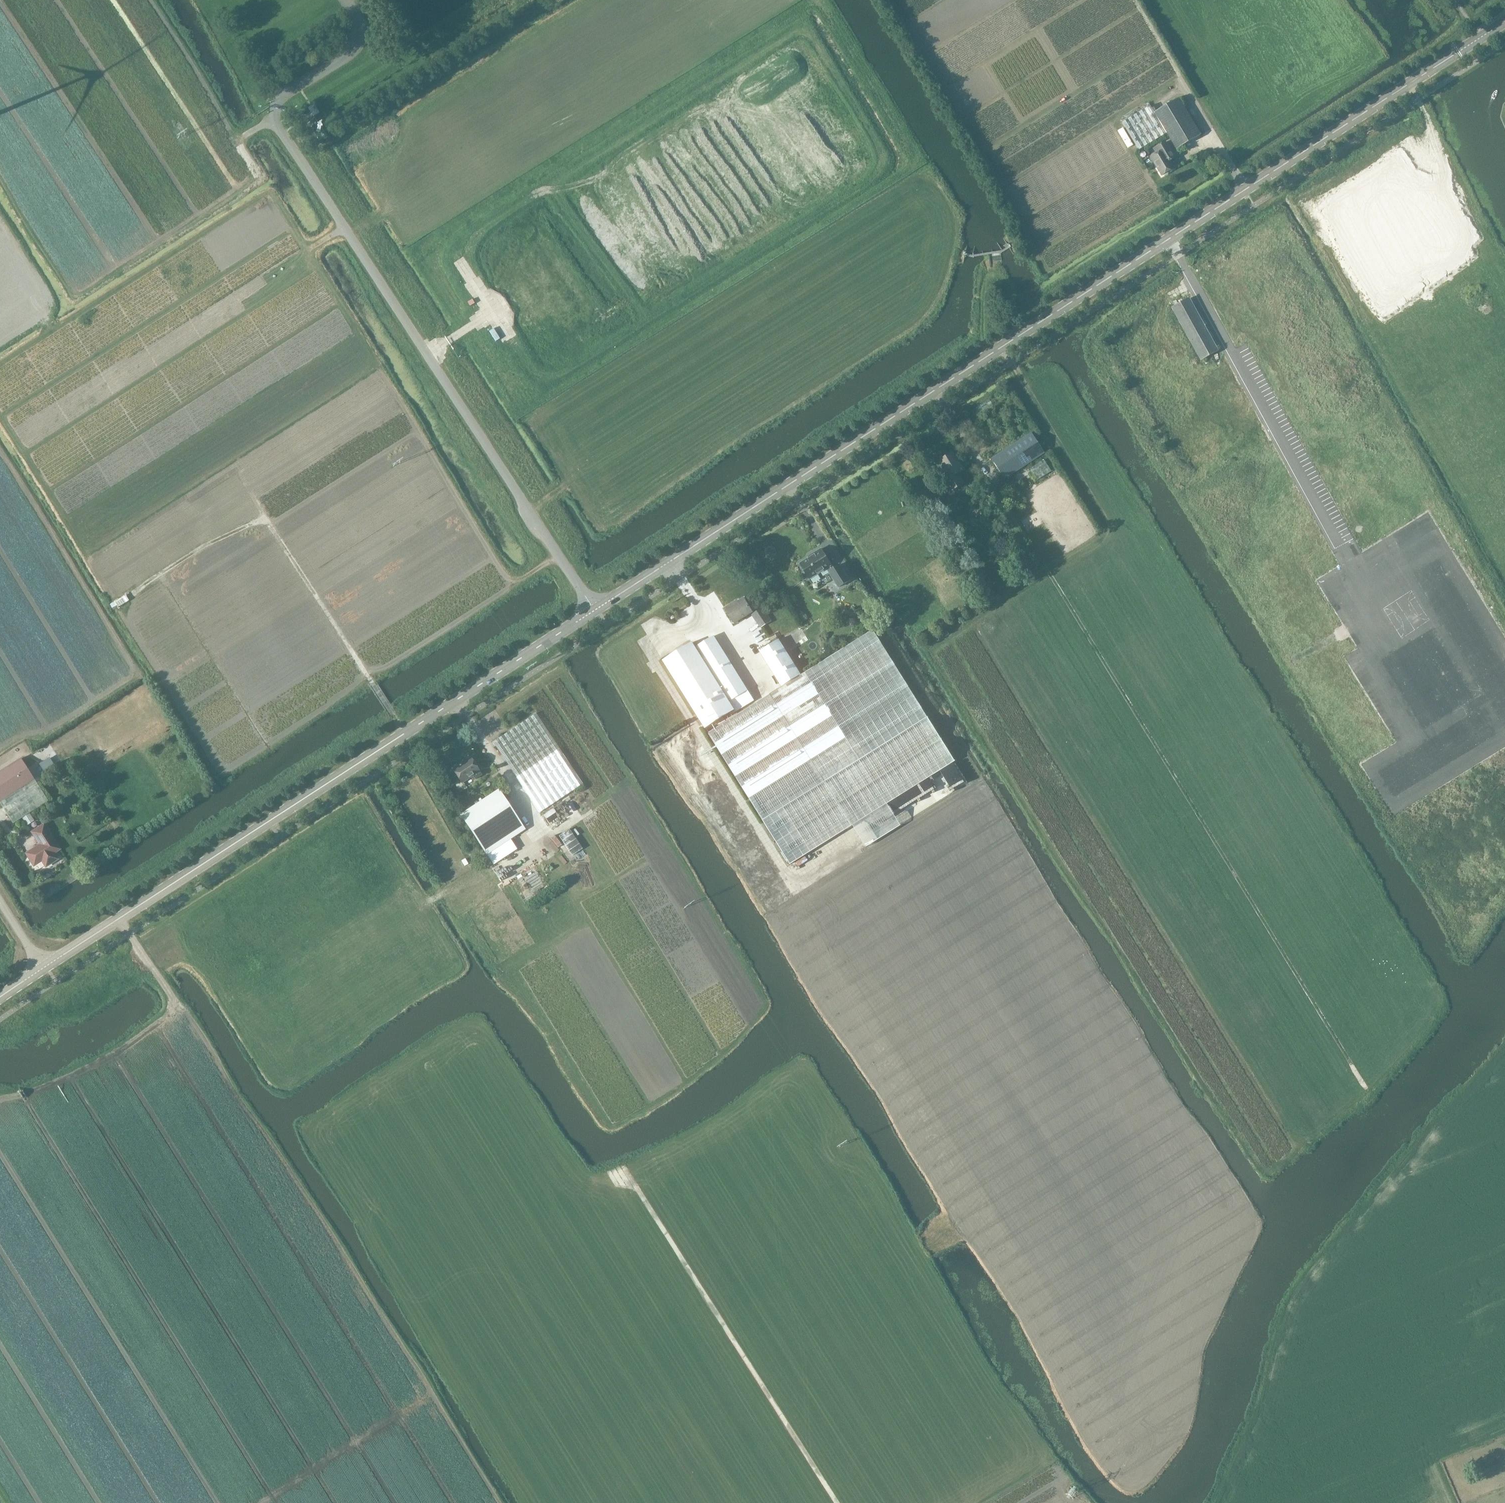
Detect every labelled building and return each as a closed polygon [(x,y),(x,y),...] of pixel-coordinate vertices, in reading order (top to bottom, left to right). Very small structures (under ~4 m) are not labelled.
[(1179,98),(1154,113),(1167,133),(1176,149),(1200,135),(1179,98)] [(1167,133),(1154,113),(1150,106),(1123,123),(1139,150),(1167,133)] [(1159,152),(1151,157),(1162,175),(1174,168),(1166,155),(1171,152),(1165,142),(1156,147),(1159,152)] [(1189,298),(1172,308),(1201,360),(1218,351),(1189,298)] [(1032,433),(992,459),(1005,479),(1045,453),(1032,433)] [(964,484),(957,473),(963,470),(957,460),(958,460),(953,453),(940,461),(949,476),(944,479),(951,492),(964,484)] [(1051,471),(1044,460),(1031,469),(1038,480),(1051,471)] [(821,549),(812,554),(813,555),(800,564),(810,579),(827,568),(829,571),(839,587),(849,580),(839,564),(833,568),(832,566),(821,549)] [(734,623),(752,612),(744,599),(733,605),(733,604),(725,609),(734,623)] [(762,608),(753,614),(761,627),(771,621),(762,608)] [(782,687),(708,733),(763,820),(790,864),(955,761),(927,717),(888,655),(873,630),(801,675),(801,674),(799,675),(781,686),(782,687)] [(695,647),(729,701),(747,690),(714,636),(695,647)] [(779,640),(760,652),(781,686),(799,675),(801,674),(782,645),(779,640)] [(729,701),(695,647),(692,642),(663,661),(706,729),(735,710),(729,701)] [(536,713),(509,730),(493,741),(539,813),(582,785),(536,713)] [(694,760),(701,772),(711,766),(704,754),(694,760)] [(462,783),(479,772),(470,757),(452,768),(462,783)] [(34,779),(21,758),(0,772),(0,801),(34,779)] [(34,779),(0,801),(0,804),(12,823),(48,801),(34,779)] [(486,855),(517,834),(525,829),(498,789),(460,815),(486,855)] [(887,804),(853,825),(866,847),(901,826),(887,804)] [(30,814),(23,819),(27,827),(35,821),(30,814)] [(45,866),(57,859),(56,858),(55,858),(52,853),(59,849),(43,825),(32,832),(38,842),(39,842),(38,847),(37,846),(26,853),(33,865),(41,860),(45,866)] [(571,855),(582,848),(569,828),(558,835),(571,855)] [(505,870),(519,864),(514,852),(500,858),(505,870)] [(590,854),(583,857),(589,871),(588,871),(593,882),(601,878),(590,854)] [(535,869),(524,875),(534,897),(546,892),(535,869)] [(515,883),(519,890),(524,887),(518,877),(512,880),(511,879),(497,886),(500,891),(515,883)]
